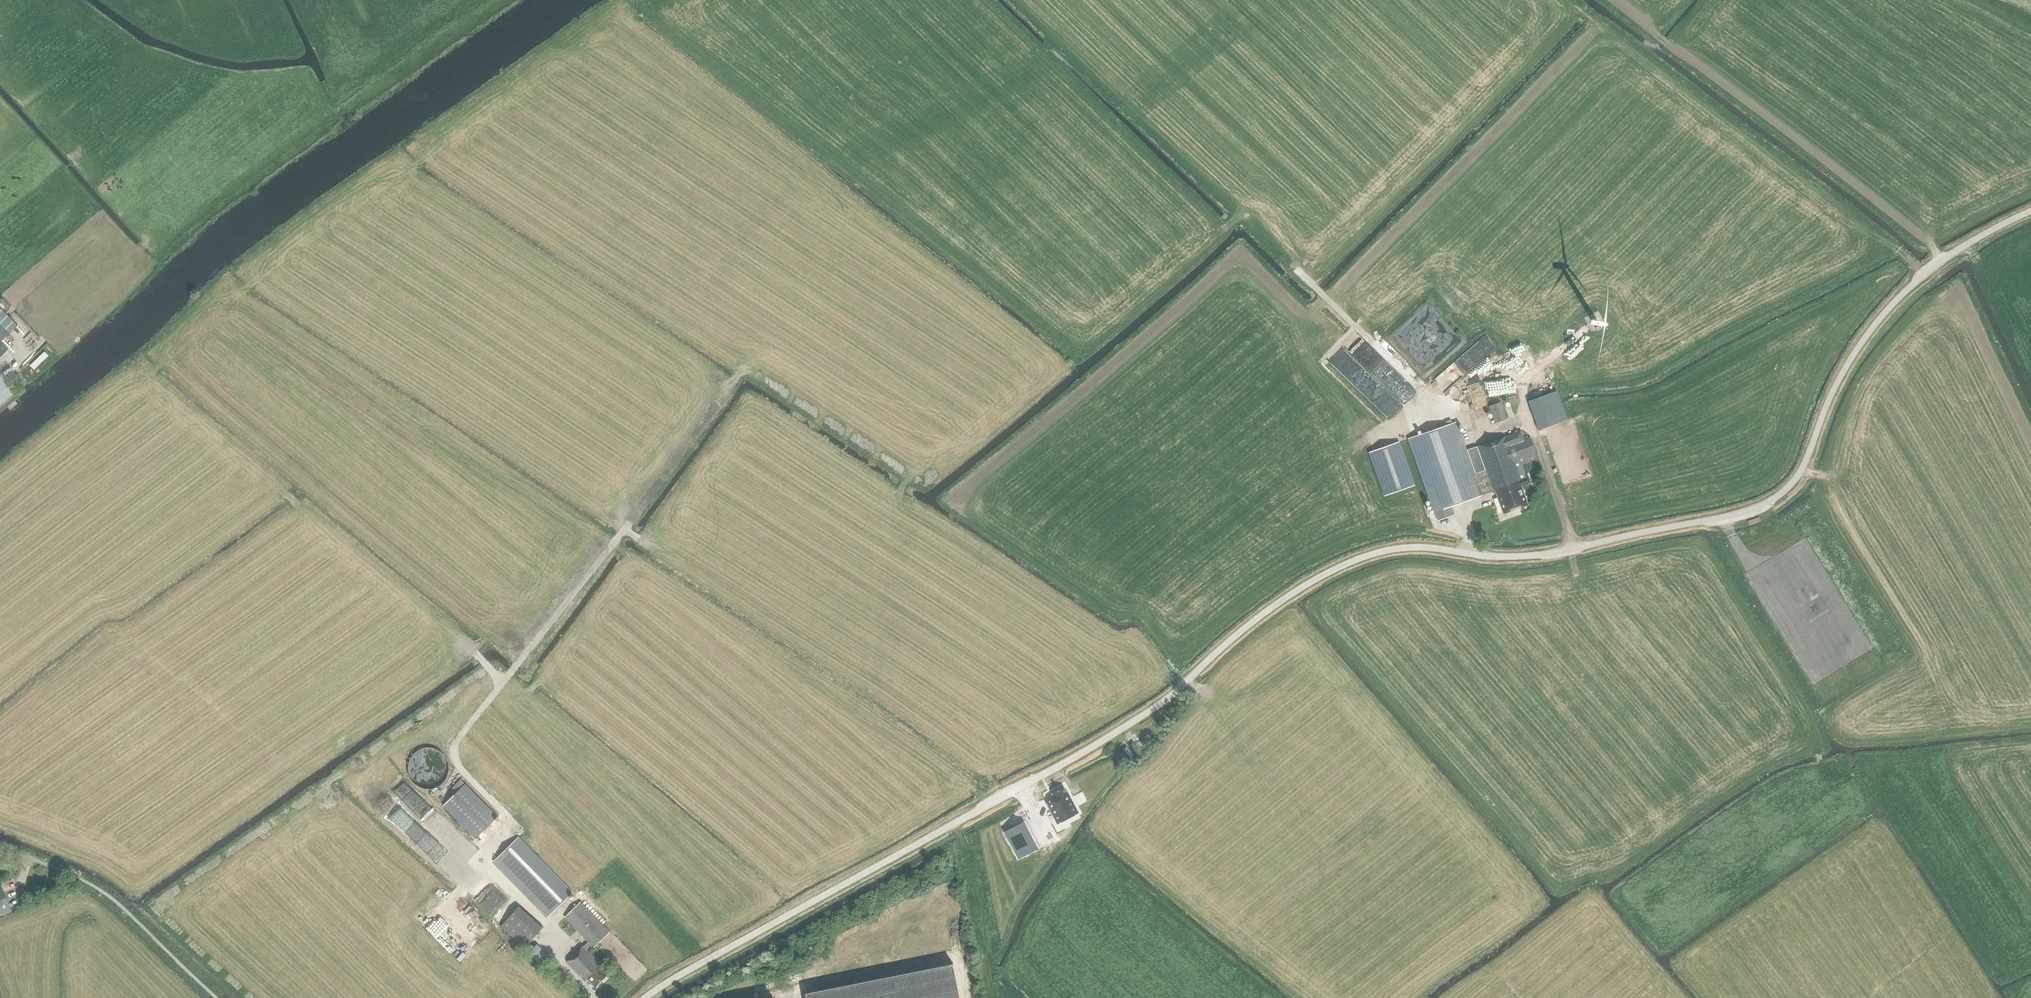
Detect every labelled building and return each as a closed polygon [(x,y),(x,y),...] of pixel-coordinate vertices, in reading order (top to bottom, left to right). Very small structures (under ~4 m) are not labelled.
[(1470,359),(1475,364),(1497,346),(1488,335),(1473,349),(1477,354),(1470,359)] [(9,351),(0,342),(0,359),(9,351)] [(1468,386),(1472,395),(1483,390),(1479,381),(1468,386)] [(1557,392),(1530,401),(1541,431),(1567,421),(1557,392)] [(1494,424),(1506,419),(1500,402),(1488,406),(1494,424)] [(1466,451),(1456,422),(1407,439),(1434,512),(1437,521),(1454,515),(1451,506),(1482,496),(1482,495),(1493,491),(1495,491),(1499,503),(1501,503),(1504,511),(1505,511),(1507,512),(1523,506),(1524,504),(1525,504),(1522,494),(1523,494),(1521,486),(1530,483),(1528,477),(1520,479),(1514,461),(1535,453),(1530,438),(1523,440),(1520,431),(1466,451)] [(1413,485),(1398,442),(1369,452),(1384,495),(1413,485)] [(1125,749),(1131,758),(1141,751),(1136,742),(1125,749)] [(475,838),(497,816),(465,783),(443,805),(475,838)] [(1052,799),(1046,803),(1057,824),(1058,823),(1078,813),(1067,792),(1066,792),(1063,787),(1052,793),(1055,798),(1052,799)] [(391,817),(416,840),(425,830),(399,808),(391,817)] [(1022,822),(1004,831),(1018,858),(1036,848),(1022,822)] [(571,893),(518,837),(494,860),(548,916),(571,893)] [(0,884),(0,914),(10,910),(0,884)] [(584,980),(584,981),(585,981),(587,979),(591,983),(590,984),(593,987),(594,986),(595,987),(607,975),(602,970),(605,968),(589,952),(594,947),(610,932),(580,902),(564,917),(588,942),(583,947),(583,946),(566,962),(584,980)] [(542,928),(518,906),(500,926),(524,947),(542,928)] [(802,993),(803,997),(957,997),(949,963),(802,993)] [(559,968),(553,974),(565,986),(571,980),(559,968)]
